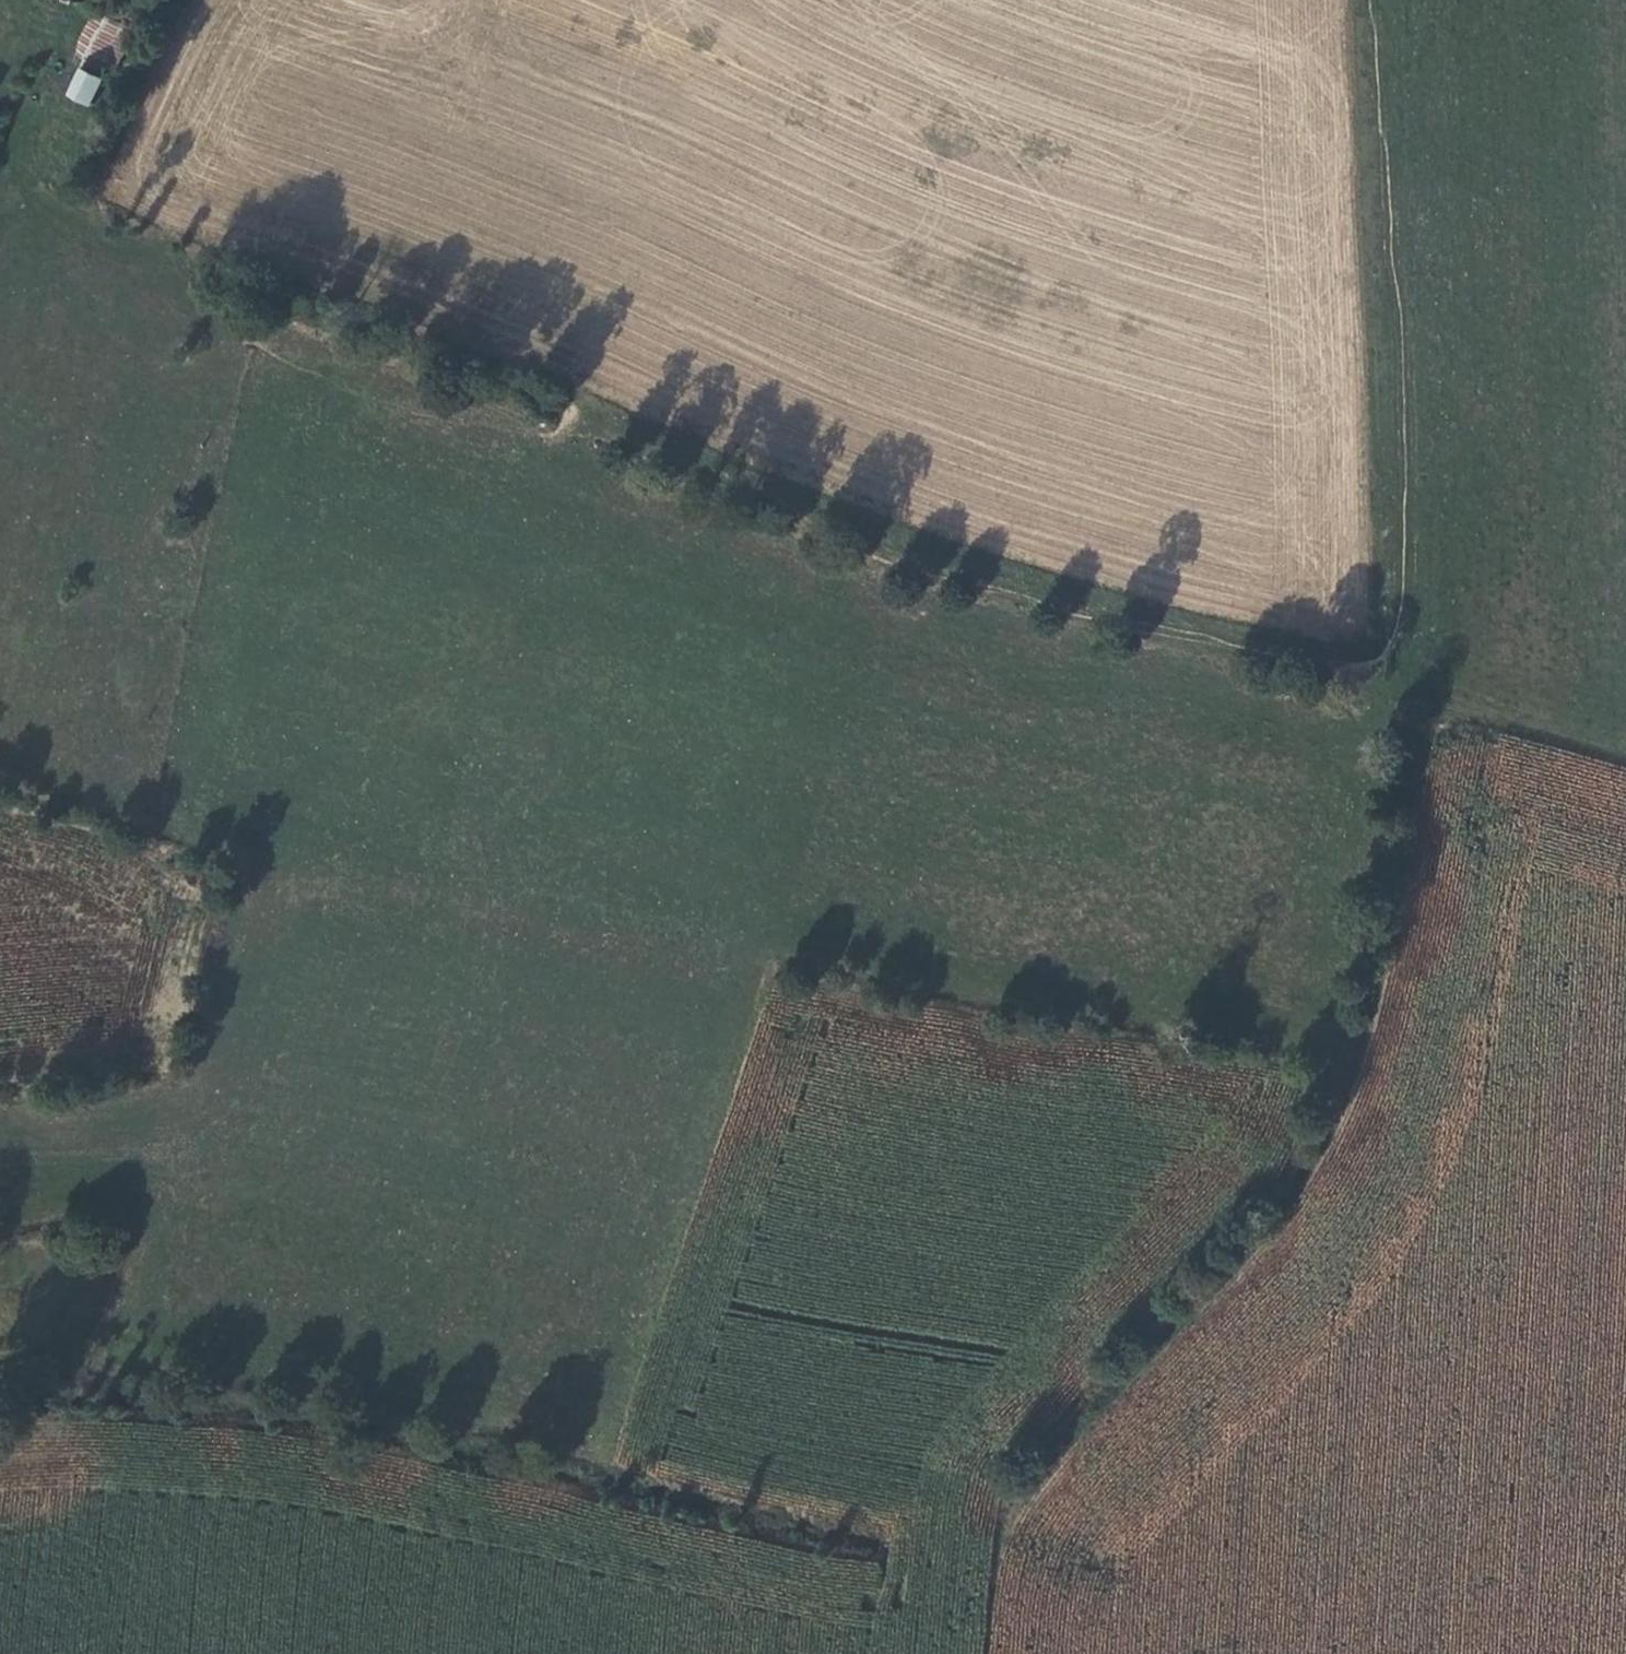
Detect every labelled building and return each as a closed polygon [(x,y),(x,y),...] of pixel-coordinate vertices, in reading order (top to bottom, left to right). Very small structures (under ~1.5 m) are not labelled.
[(132,0),(75,0),(74,2),(93,6),(127,15),(132,0)] [(138,17),(127,15),(93,6),(75,67),(67,98),(95,106),(102,81),(115,63),(128,48),(138,17)]
